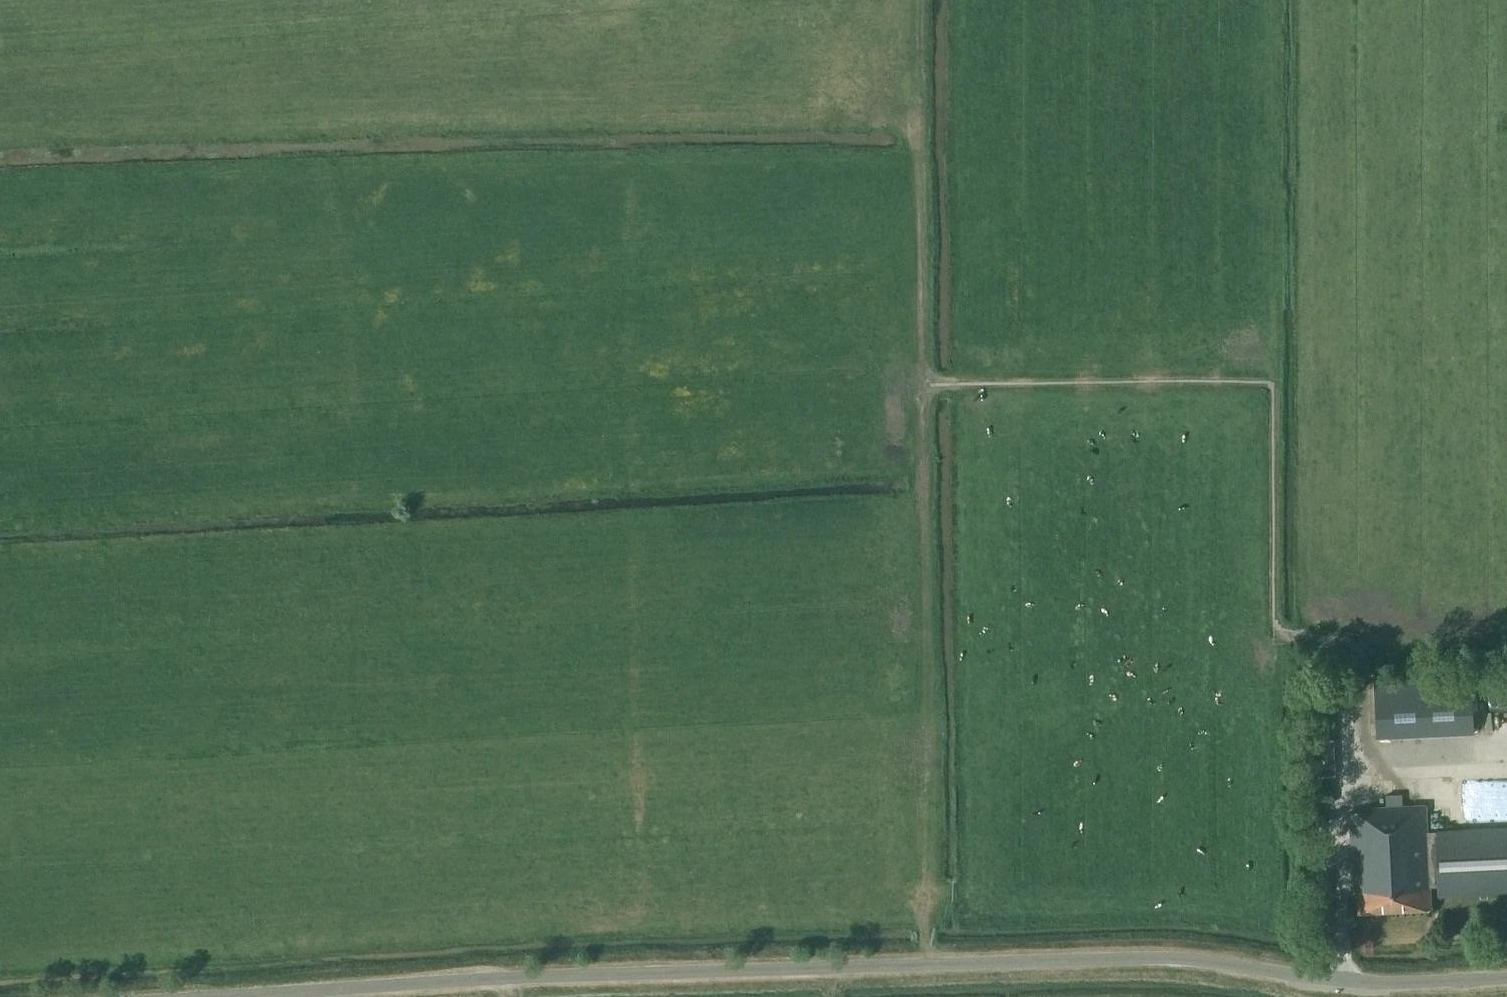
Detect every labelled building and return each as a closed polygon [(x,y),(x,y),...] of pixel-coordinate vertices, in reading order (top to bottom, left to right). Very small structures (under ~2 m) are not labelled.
[(1373,680),(1375,736),(1472,732),(1469,676),(1373,680)] [(1328,794),(1328,777),(1315,777),(1316,794),(1328,794)] [(1506,892),(1506,826),(1426,830),(1424,805),(1401,806),(1400,795),(1384,796),(1385,806),(1370,807),(1370,811),(1349,812),(1353,891),(1357,890),(1358,913),(1432,909),(1431,887),(1439,887),(1439,896),(1506,892)]
